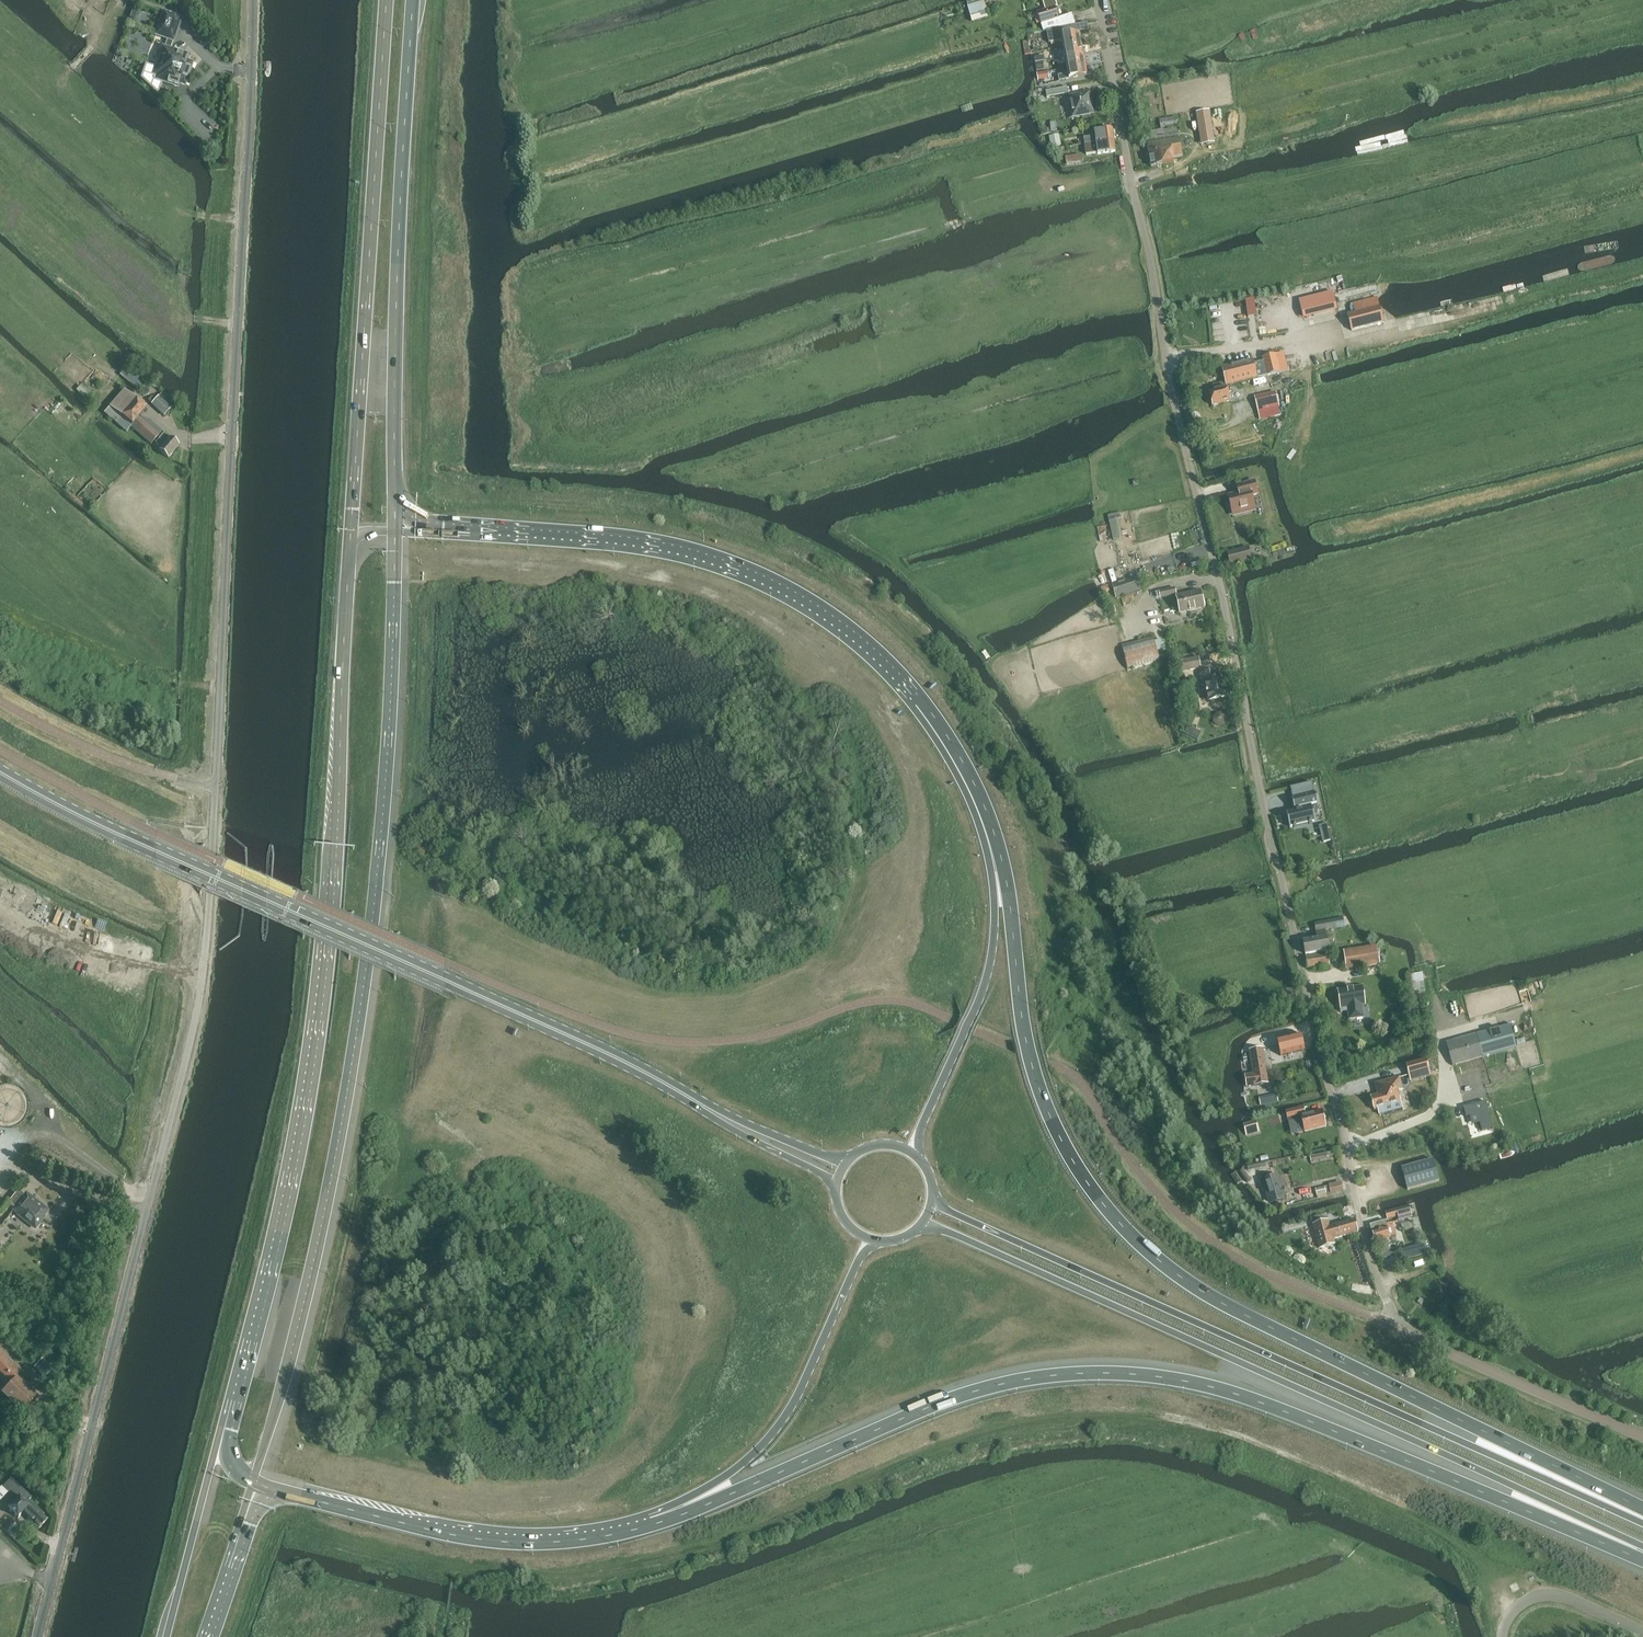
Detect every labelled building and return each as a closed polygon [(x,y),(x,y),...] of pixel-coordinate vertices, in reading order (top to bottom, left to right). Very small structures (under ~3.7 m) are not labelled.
[(972,23),(990,18),(984,0),(973,0),(966,2),(972,23)] [(1047,31),(1076,25),(1072,14),(1065,17),(1059,18),(1056,8),(1058,7),(1056,0),(1043,0),(1042,0),(1046,10),(1037,13),(1041,24),(1043,31),(1047,31)] [(163,47),(156,67),(160,69),(156,80),(178,88),(179,84),(185,86),(193,63),(182,59),(183,54),(170,49),(173,41),(181,18),(163,12),(155,35),(167,39),(165,47),(163,47)] [(1062,41),(1063,46),(1081,43),(1079,32),(1077,33),(1076,25),(1047,31),(1049,43),(1062,41)] [(1058,54),(1059,59),(1083,54),(1081,43),(1063,46),(1065,53),(1058,54)] [(1066,62),(1067,68),(1085,65),(1083,54),(1059,59),(1060,64),(1066,62)] [(1085,65),(1067,68),(1068,74),(1058,76),(1059,81),(1087,76),(1085,65)] [(1035,90),(1033,93),(1034,97),(1038,99),(1047,97),(1047,98),(1068,94),(1067,87),(1046,91),(1045,88),(1035,90)] [(1068,96),(1072,118),(1094,114),(1090,92),(1068,96)] [(1215,137),(1207,104),(1195,108),(1205,140),(1215,137)] [(1160,120),(1162,128),(1178,125),(1177,117),(1160,120)] [(1148,132),(1150,143),(1180,139),(1178,127),(1148,132)] [(1085,144),(1114,140),(1112,129),(1095,131),(1095,136),(1084,138),(1085,144)] [(1049,136),(1051,147),(1062,146),(1060,134),(1049,136)] [(1173,158),(1183,156),(1180,139),(1148,144),(1151,167),(1174,163),(1173,158)] [(1114,140),(1085,144),(1086,155),(1098,153),(1098,154),(1116,152),(1114,140)] [(1080,155),(1066,157),(1067,164),(1081,162),(1080,155)] [(1338,311),(1337,310),(1337,307),(1332,291),(1307,298),(1311,314),(1312,317),(1312,318),(1337,311),(1338,311)] [(1353,304),(1355,313),(1380,307),(1377,298),(1353,304)] [(1380,307),(1355,313),(1347,315),(1351,330),(1384,322),(1380,307)] [(1276,354),(1263,357),(1267,376),(1280,372),(1280,369),(1283,368),(1284,373),(1306,367),(1301,348),(1282,353),(1284,359),(1280,360),(1279,356),(1276,356),(1276,354)] [(1227,388),(1209,392),(1210,397),(1209,398),(1210,403),(1212,404),(1212,406),(1230,401),(1228,392),(1232,392),(1231,388),(1230,385),(1257,378),(1258,378),(1253,360),(1252,360),(1222,368),(1226,386),(1227,388)] [(140,379),(126,367),(120,375),(133,387),(140,379)] [(85,398),(90,395),(83,385),(78,388),(85,398)] [(125,432),(130,427),(150,444),(158,436),(138,418),(146,409),(125,390),(104,414),(125,432)] [(1277,390),(1256,395),(1260,412),(1281,408),(1277,390)] [(151,397),(148,400),(152,404),(151,404),(164,416),(171,408),(159,396),(155,400),(151,397)] [(156,443),(161,448),(159,450),(168,458),(179,446),(170,438),(169,439),(164,434),(156,443)] [(1228,496),(1233,513),(1255,507),(1252,495),(1258,494),(1255,481),(1240,485),(1242,492),(1228,496)] [(1109,521),(1114,540),(1120,538),(1116,519),(1109,521)] [(1238,552),(1228,555),(1230,566),(1252,560),(1250,553),(1239,555),(1238,552)] [(1112,585),(1116,597),(1142,589),(1138,577),(1112,585)] [(1159,592),(1161,598),(1177,595),(1175,588),(1159,592)] [(1176,597),(1180,613),(1205,608),(1201,592),(1176,597)] [(1122,645),(1128,670),(1160,662),(1154,637),(1122,645)] [(1156,640),(1158,652),(1165,650),(1164,639),(1156,640)] [(1178,660),(1180,672),(1201,668),(1199,656),(1178,660)] [(1206,682),(1208,692),(1209,701),(1228,697),(1224,678),(1219,679),(1218,671),(1201,675),(1202,682),(1200,683),(1206,682)] [(1313,783),(1290,788),(1292,798),(1316,793),(1313,783)] [(1296,810),(1286,813),(1289,828),(1293,827),(1293,828),(1296,827),(1296,826),(1308,823),(1309,824),(1311,824),(1311,823),(1315,822),(1311,805),(1317,803),(1315,794),(1292,799),(1294,808),(1295,808),(1296,810)] [(1293,844),(1293,845),(1294,845),(1295,848),(1294,849),(1294,850),(1293,852),(1294,855),(1296,857),(1296,858),(1314,854),(1312,843),(1316,842),(1319,843),(1331,841),(1327,825),(1319,826),(1320,829),(1308,831),(1310,840),(1293,844)] [(271,879),(270,879),(270,877),(268,876),(266,876),(265,878),(263,913),(263,914),(264,915),(265,915),(266,915),(267,914),(268,912),(269,912),(271,879)] [(1303,942),(1306,955),(1329,950),(1326,930),(1344,927),(1343,918),(1315,923),(1316,931),(1317,939),(1303,942)] [(1344,951),(1347,969),(1379,964),(1377,946),(1344,951)] [(1330,964),(1328,953),(1306,957),(1308,968),(1330,964)] [(1410,976),(1412,995),(1424,994),(1422,975),(1410,976)] [(1338,990),(1341,1008),(1348,1007),(1349,1019),(1364,1017),(1362,1005),(1365,1005),(1362,987),(1338,990)] [(1174,992),(1178,1003),(1183,1001),(1179,990),(1174,992)] [(1449,1040),(1446,1041),(1452,1063),(1497,1051),(1491,1028),(1478,1032),(1476,1026),(1447,1034),(1449,1040)] [(1493,1033),(1497,1046),(1510,1042),(1506,1029),(1493,1033)] [(1300,1034),(1277,1040),(1281,1056),(1304,1050),(1300,1034)] [(1251,1060),(1253,1060),(1256,1076),(1245,1078),(1246,1085),(1268,1081),(1267,1076),(1265,1076),(1261,1047),(1249,1049),(1251,1060)] [(1426,1060),(1406,1065),(1409,1076),(1429,1070),(1426,1060)] [(1400,1077),(1375,1084),(1378,1095),(1370,1097),(1374,1110),(1378,1109),(1379,1115),(1387,1113),(1385,1107),(1401,1103),(1398,1092),(1403,1091),(1400,1077)] [(1260,1106),(1279,1102),(1277,1094),(1259,1098),(1260,1106)] [(1485,1102),(1463,1108),(1465,1117),(1469,1116),(1471,1125),(1480,1123),(1482,1131),(1492,1128),(1485,1102)] [(1303,1108),(1296,1110),(1286,1112),(1288,1122),(1301,1119),(1304,1131),(1326,1127),(1323,1111),(1305,1114),(1303,1108)] [(1243,1124),(1247,1136),(1260,1132),(1256,1121),(1243,1124)] [(1234,1151),(1231,1146),(1225,1149),(1227,1154),(1234,1151)] [(1310,1156),(1311,1161),(1328,1157),(1327,1153),(1310,1156)] [(1439,1181),(1433,1160),(1401,1168),(1407,1190),(1439,1181)] [(1266,1167),(1265,1163),(1247,1167),(1248,1171),(1266,1167)] [(56,1178),(63,1180),(67,1167),(61,1165),(56,1178)] [(1251,1180),(1243,1169),(1240,1172),(1248,1182),(1251,1180)] [(1231,1175),(1237,1184),(1242,1181),(1235,1172),(1231,1175)] [(1264,1180),(1271,1203),(1284,1199),(1282,1195),(1285,1194),(1284,1189),(1281,1190),(1277,1177),(1264,1180)] [(1329,1186),(1331,1193),(1343,1191),(1341,1183),(1329,1186)] [(7,1203),(14,1208),(13,1209),(20,1215),(20,1216),(27,1222),(27,1223),(32,1227),(33,1227),(35,1228),(43,1218),(42,1217),(47,1211),(31,1198),(30,1199),(25,1196),(27,1194),(26,1194),(25,1195),(18,1189),(7,1203)] [(1409,1206),(1385,1213),(1387,1219),(1398,1216),(1399,1221),(1412,1217),(1409,1206)] [(1329,1221),(1313,1225),(1318,1244),(1323,1243),(1324,1246),(1334,1251),(1337,1250),(1334,1239),(1358,1232),(1354,1219),(1330,1226),(1329,1221)] [(1372,1233),(1375,1242),(1390,1238),(1385,1221),(1370,1225),(1372,1233)] [(39,1225),(42,1233),(48,1230),(45,1223),(39,1225)] [(1424,1244),(1400,1251),(1402,1260),(1427,1254),(1424,1244)] [(13,1383),(3,1393),(21,1411),(35,1396),(21,1382),(26,1377),(0,1352),(0,1371),(13,1383)] [(42,1358),(34,1367),(44,1378),(53,1369),(42,1358)] [(16,1501),(8,1509),(17,1518),(22,1513),(38,1529),(47,1520),(28,1501),(31,1497),(11,1478),(2,1487),(0,1488),(0,1499),(7,1492),(16,1501)] [(15,1536),(20,1530),(12,1524),(7,1530),(15,1536)]
